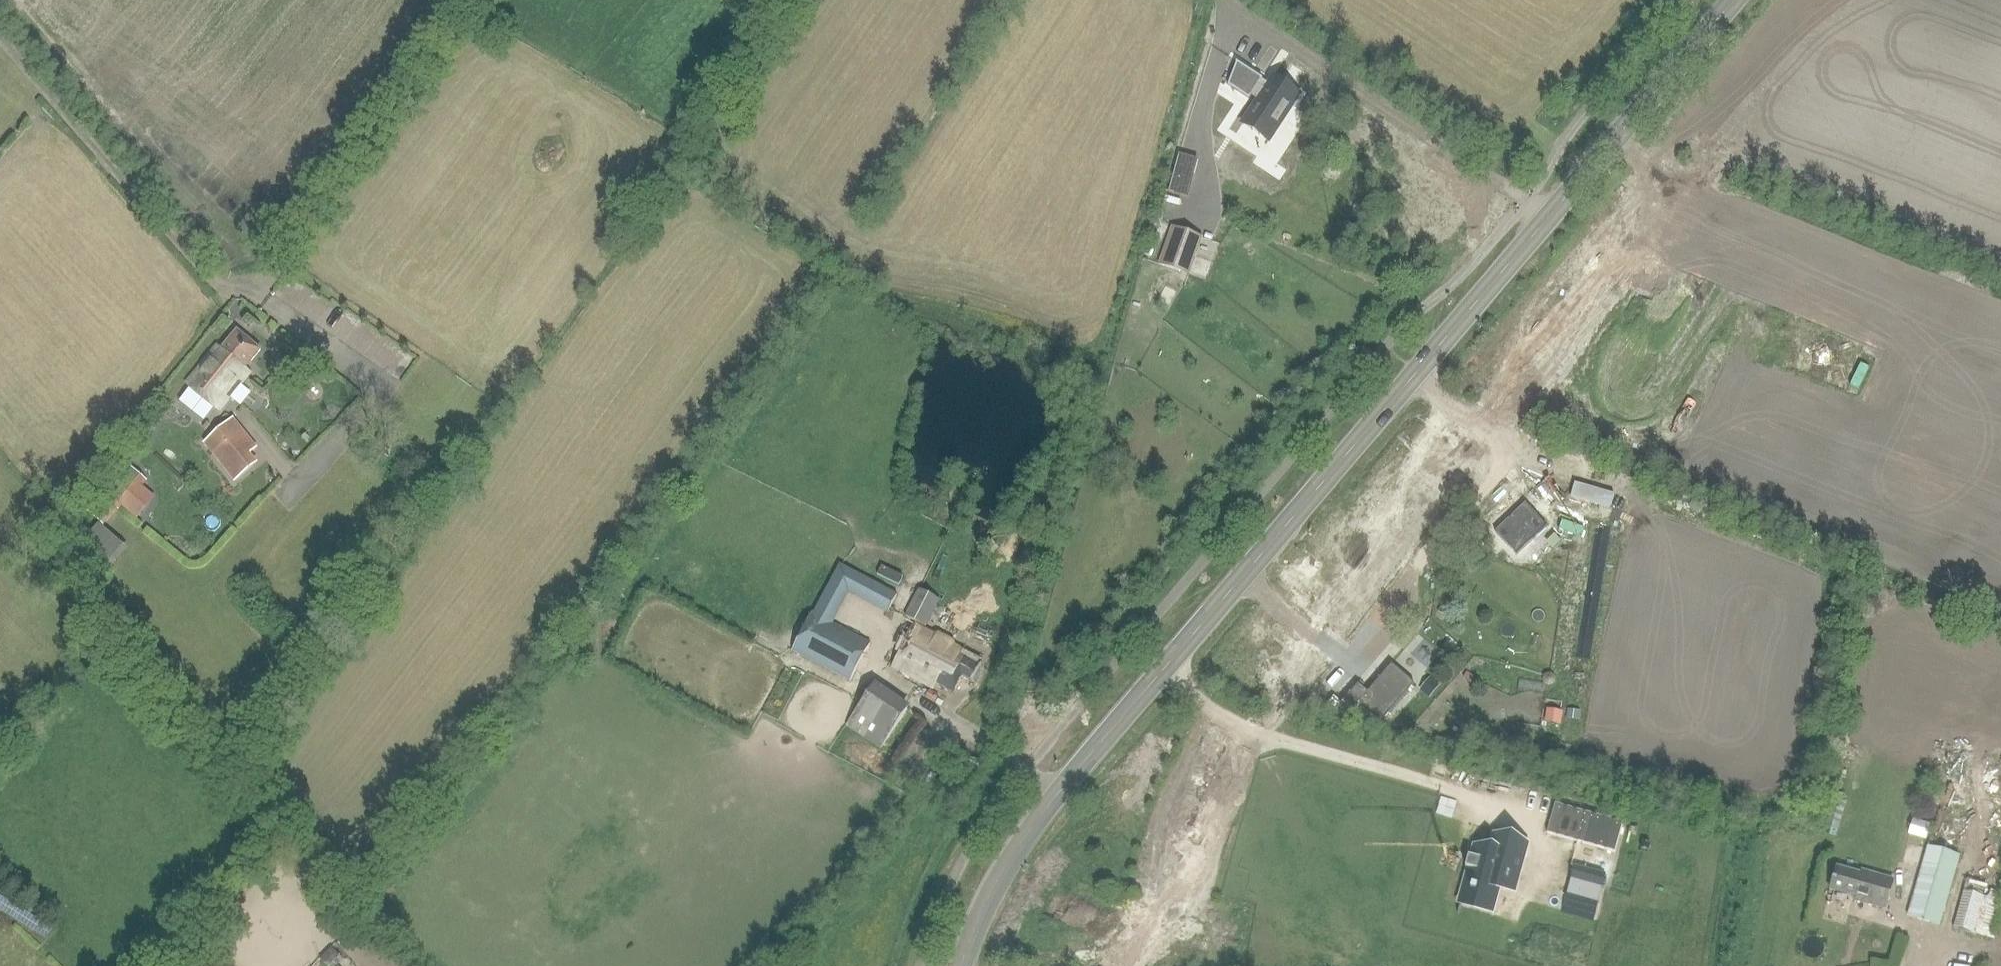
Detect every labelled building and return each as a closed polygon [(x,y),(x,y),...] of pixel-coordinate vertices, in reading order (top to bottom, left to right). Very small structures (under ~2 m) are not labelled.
[(1236,62),(1228,85),(1248,98),(1250,95),(1257,100),(1248,115),(1274,131),(1299,94),(1272,77),(1265,89),(1258,85),(1262,78),(1236,61),(1235,62),(1236,62)] [(1174,169),(1168,192),(1187,198),(1194,174),(1174,169)] [(1194,234),(1171,226),(1158,264),(1181,272),(1194,234)] [(216,346),(185,384),(219,410),(249,372),(245,368),(260,350),(236,331),(221,349),(216,346)] [(203,443),(234,481),(255,463),(248,455),(257,448),(233,418),(203,443)] [(120,512),(147,480),(125,462),(98,493),(120,512)] [(1526,503),(1496,532),(1518,555),(1548,526),(1526,503)] [(114,563),(132,543),(107,521),(89,541),(114,563)] [(811,613),(791,650),(850,681),(869,644),(826,621),(844,585),(888,608),(896,594),(838,564),(812,614),(811,613)] [(938,599),(918,588),(903,615),(923,626),(938,599)] [(977,665),(958,655),(961,650),(913,625),(892,665),(932,686),(934,682),(953,693),(962,677),(969,681),(977,665)] [(1358,683),(1341,703),(1352,712),(1360,703),(1381,721),(1413,683),(1390,663),(1367,691),(1358,683)] [(907,706),(872,685),(846,725),(878,748),(907,706)] [(925,697),(934,702),(938,695),(929,690),(925,697)] [(1933,838),(1939,823),(1920,816),(1915,832),(1933,838)] [(1468,873),(1457,912),(1459,912),(1466,887),(1471,888),(1470,891),(1476,892),(1477,890),(1493,894),(1492,897),(1494,897),(1498,883),(1512,887),(1511,889),(1513,890),(1525,844),(1494,835),(1490,851),(1475,847),(1472,857),(1468,856),(1467,858),(1472,859),(1468,871),(1464,870),(1464,872),(1468,873)] [(1960,855),(1927,845),(1907,916),(1939,925),(1960,855)] [(1851,895),(1883,904),(1891,875),(1859,867),(1858,870),(1834,863),(1828,886),(1852,892),(1851,895)] [(1605,874),(1574,865),(1562,912),(1592,920),(1605,874)] [(1963,890),(1953,927),(1989,937),(2000,900),(1963,890)] [(323,963),(326,965),(337,965),(336,964),(341,959),(335,952),(323,963)]
